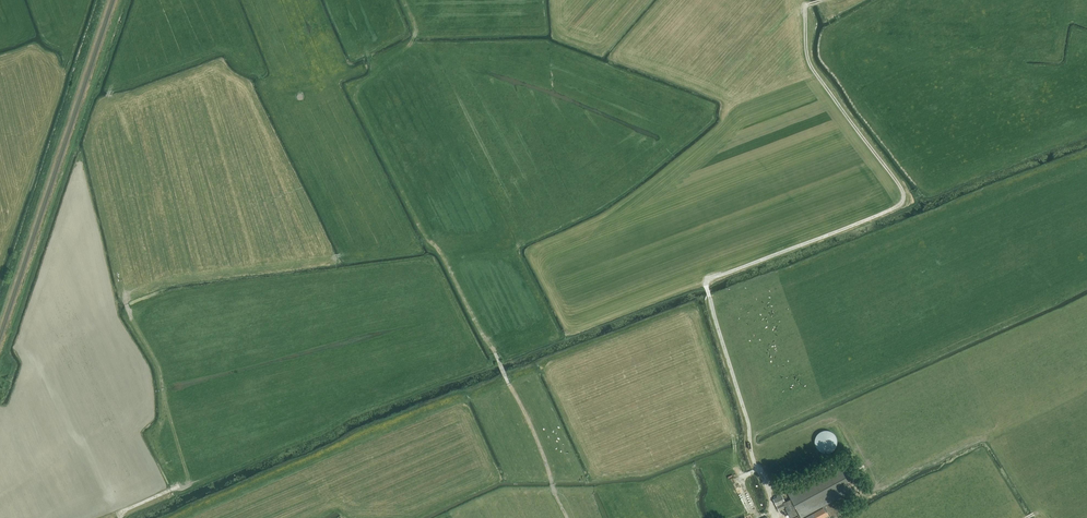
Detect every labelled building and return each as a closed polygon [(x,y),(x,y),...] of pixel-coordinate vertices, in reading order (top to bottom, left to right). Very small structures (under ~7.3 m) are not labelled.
[(828,430),(826,430),(823,431),(821,432),(819,433),(817,434),(816,436),(815,438),(815,440),(814,443),(815,445),(816,448),(817,449),(819,451),(822,452),(825,453),(827,453),(829,453),(831,452),(833,451),(835,449),(836,447),(837,444),(837,442),(837,439),(836,437),(835,434),(833,432),(830,431),(828,430)] [(852,490),(839,465),(788,493),(793,503),(792,504),(790,499),(785,502),(782,495),(781,495),(781,494),(776,496),(777,497),(773,499),(779,511),(786,508),(790,517),(797,515),(794,509),(796,508),(801,517),(824,517),(827,516),(826,513),(828,512),(825,505),(852,490)]
